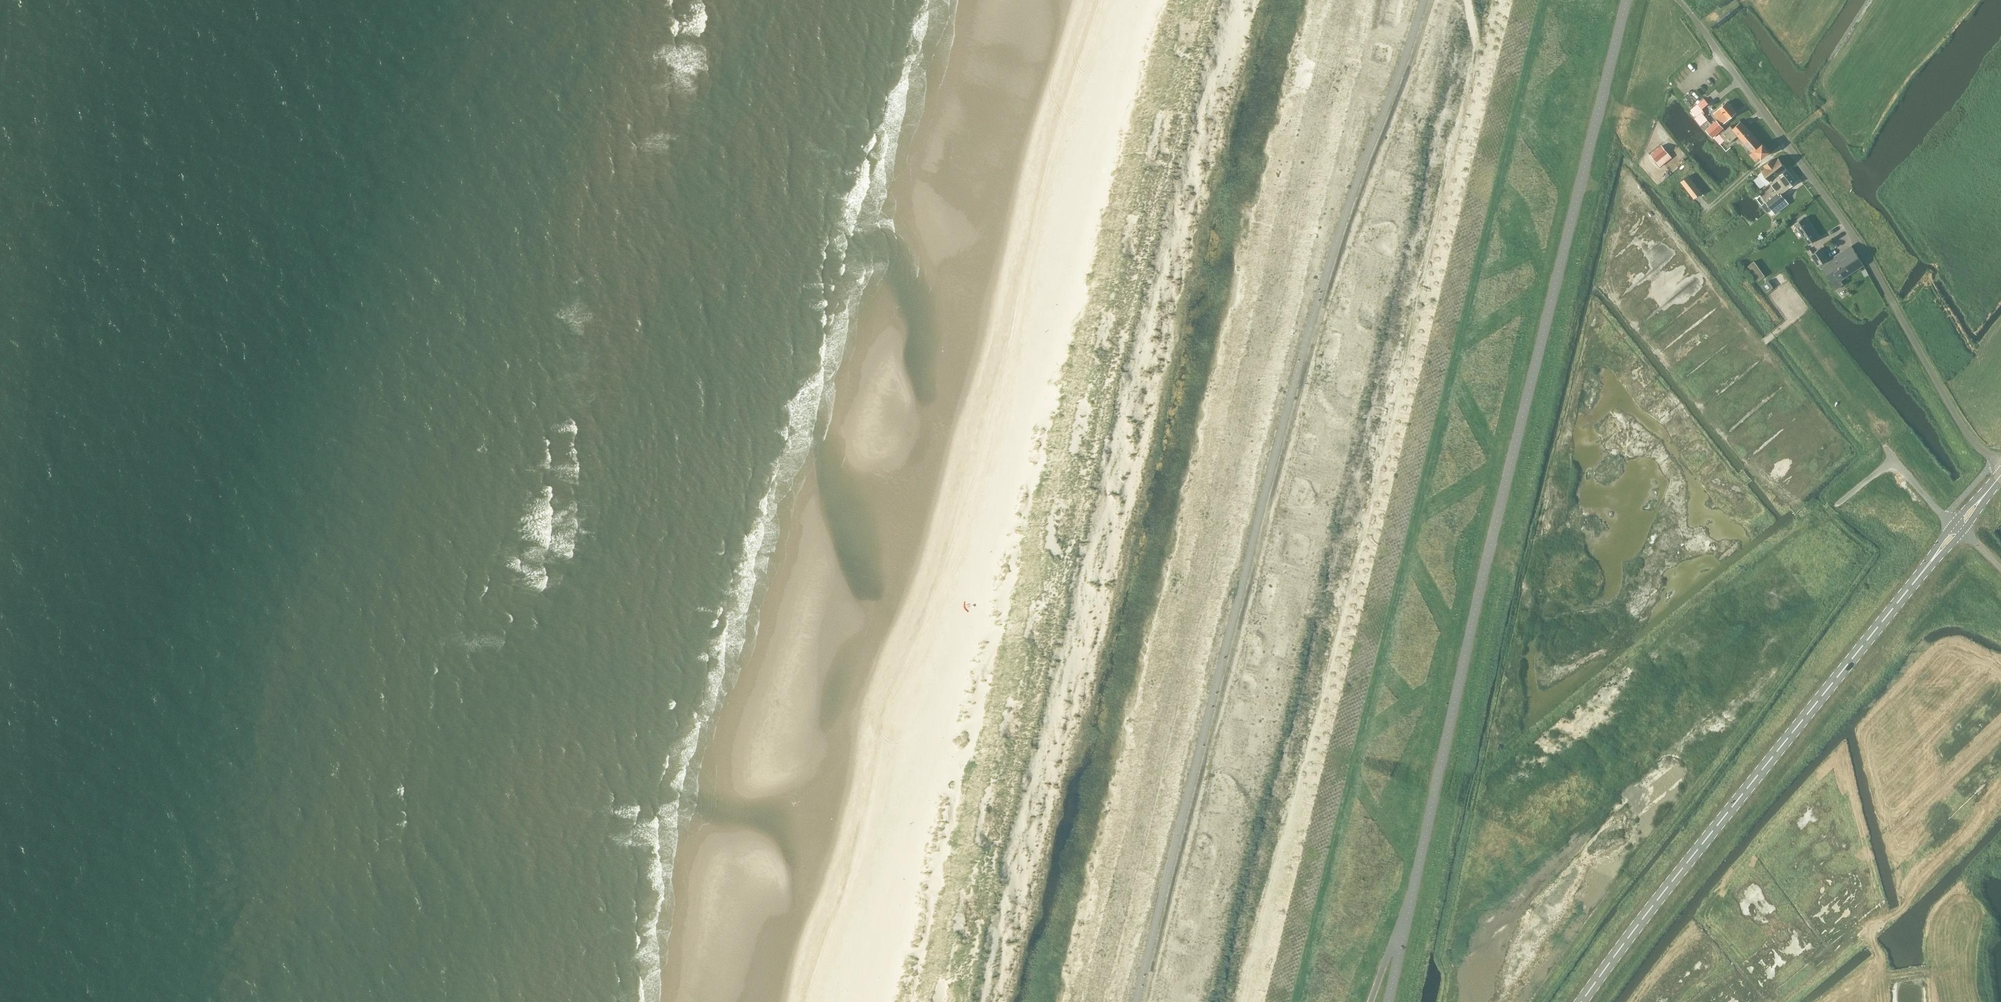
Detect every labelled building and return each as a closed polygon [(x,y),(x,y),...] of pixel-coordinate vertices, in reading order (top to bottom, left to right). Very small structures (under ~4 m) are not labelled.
[(1736,112),(1727,101),(1713,113),(1722,124),(1724,123),(1726,124),(1730,121),(1728,119),(1736,112)] [(1696,116),(1694,118),(1700,125),(1708,120),(1702,112),(1704,111),(1698,103),(1690,110),(1696,116)] [(1723,128),(1716,120),(1705,130),(1712,137),(1723,128)] [(1741,121),(1732,128),(1730,125),(1714,138),(1720,144),(1725,140),(1728,144),(1737,136),(1749,149),(1747,151),(1755,161),(1760,156),(1761,158),(1770,151),(1763,142),(1761,143),(1741,121)] [(1661,145),(1650,154),(1656,161),(1667,153),(1661,145)] [(1772,158),(1763,165),(1765,168),(1762,171),(1757,175),(1766,186),(1772,181),(1771,179),(1785,168),(1778,159),(1775,161),(1772,158)] [(1761,205),(1767,212),(1771,209),(1775,214),(1789,204),(1785,199),(1781,194),(1797,182),(1787,169),(1779,175),(1770,184),(1775,191),(1771,194),(1772,196),(1765,202),(1761,205)] [(1701,192),(1687,175),(1680,181),(1694,198),(1701,192)] [(1809,244),(1817,239),(1803,218),(1795,223),(1809,244)] [(1831,280),(1829,281),(1832,286),(1832,287),(1834,290),(1843,284),(1840,279),(1863,264),(1851,246),(1829,261),(1820,248),(1810,255),(1817,266),(1818,265),(1821,269),(1823,268),(1831,280)] [(1764,275),(1754,261),(1747,266),(1757,280),(1764,275)] [(1768,281),(1761,286),(1766,292),(1773,287),(1768,281)]
